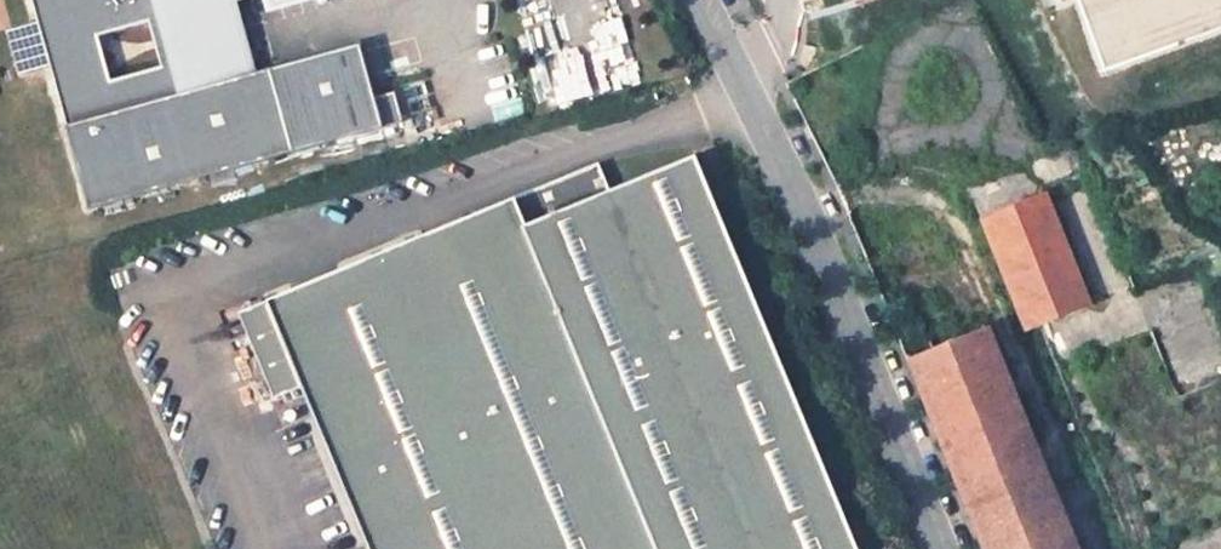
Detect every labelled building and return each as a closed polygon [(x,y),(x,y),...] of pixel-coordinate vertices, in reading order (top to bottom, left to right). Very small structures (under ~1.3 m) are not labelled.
[(237,0),(31,0),(88,211),(402,126),(394,96),(373,101),(358,48),(229,82),(224,57),(231,55),(225,30),(213,33),(206,8),(237,0)] [(1102,73),(1220,29),(1220,0),(1074,0),(1102,73)] [(299,385),(364,548),(862,548),(697,157),(612,191),(601,163),(237,308),(272,396),(299,385)] [(1089,305),(1046,194),(980,220),(1025,330),(1089,305)] [(908,361),(983,548),(1075,548),(987,329),(908,361)]
